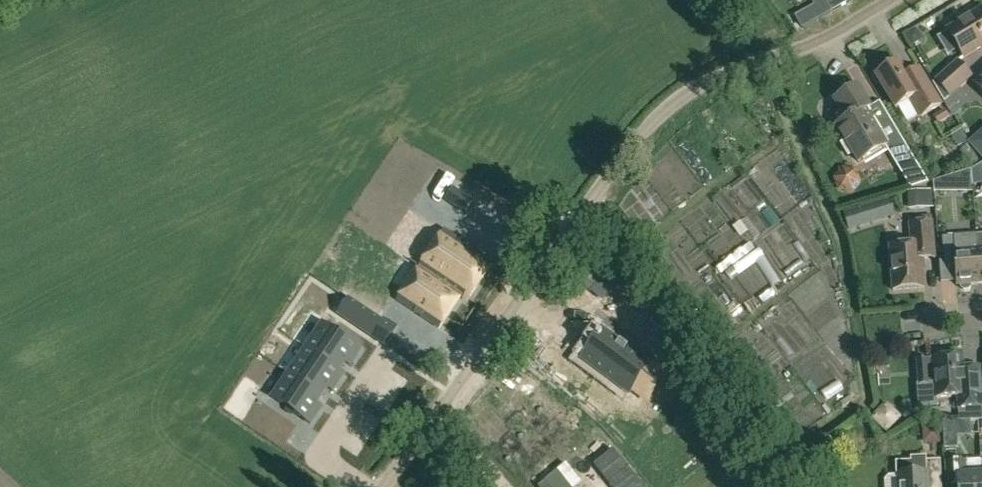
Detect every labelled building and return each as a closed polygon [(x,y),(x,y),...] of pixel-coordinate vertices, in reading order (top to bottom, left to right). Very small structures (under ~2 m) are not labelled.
[(839,0),(828,0),(826,1),(832,12),(833,12),(842,6),(839,0)] [(981,45),(981,10),(948,31),(963,57),(981,45)] [(950,98),(974,77),(958,59),(934,81),(950,98)] [(921,116),(941,104),(919,67),(906,75),(898,62),(876,75),(896,108),(911,99),(921,116)] [(974,82),(981,91),(981,74),(974,82)] [(928,182),(889,117),(875,126),(865,110),(870,107),(857,86),(834,100),(846,120),(837,125),(846,140),(840,144),(848,157),(854,153),(859,162),(886,146),(911,188),(928,182)] [(961,130),(951,136),(958,148),(968,141),(961,130)] [(975,138),(970,142),(981,156),(981,139),(975,138)] [(971,171),(972,185),(981,184),(981,165),(971,171)] [(863,186),(858,168),(838,174),(843,191),(863,186)] [(959,191),(972,191),(971,171),(958,175),(959,191)] [(861,228),(885,221),(897,217),(891,199),(880,203),(855,211),(844,214),(849,232),(861,228)] [(921,258),(934,257),(931,215),(909,216),(911,244),(889,246),(892,289),(923,287),(921,258)] [(445,230),(420,266),(461,295),(460,295),(467,300),(476,286),(474,285),(480,278),(481,279),(492,263),(445,230)] [(976,234),(942,236),(944,260),(955,260),(957,285),(980,283),(977,248),(976,234)] [(590,255),(581,274),(593,279),(602,261),(590,255)] [(420,266),(397,299),(438,327),(460,295),(461,295),(420,266)] [(343,309),(352,316),(362,303),(352,296),(342,309),(343,309)] [(352,316),(362,324),(372,311),(362,303),(352,316)] [(372,334),(381,321),(371,314),(361,327),(372,334)] [(388,323),(383,319),(381,321),(372,334),(385,344),(398,326),(390,321),(388,323)] [(314,340),(307,348),(337,370),(344,362),(349,365),(359,351),(322,324),(311,338),(314,340)] [(587,352),(582,359),(629,393),(632,389),(642,375),(657,387),(667,374),(649,361),(648,363),(642,358),(643,356),(631,348),(630,350),(604,330),(600,336),(599,335),(596,339),(597,340),(587,352)] [(307,348),(289,373),(319,395),(325,387),(330,391),(342,374),(337,370),(307,348)] [(964,367),(963,355),(932,358),(935,397),(957,396),(958,408),(981,406),(981,397),(980,366),(964,367)] [(281,379),(270,394),(308,421),(318,407),(313,403),(319,395),(289,373),(283,381),(281,379)] [(242,388),(229,408),(240,416),(254,396),(242,388)] [(875,417),(886,429),(898,417),(886,406),(875,417)] [(973,435),(973,433),(972,421),(958,421),(943,422),(944,448),(958,447),(957,435),(973,435)] [(927,485),(942,484),(940,458),(926,459),(926,455),(910,456),(911,460),(895,461),(896,474),(898,474),(899,486),(927,486),(927,485)] [(981,472),(981,460),(945,461),(946,485),(958,485),(958,486),(981,486),(981,472)]
